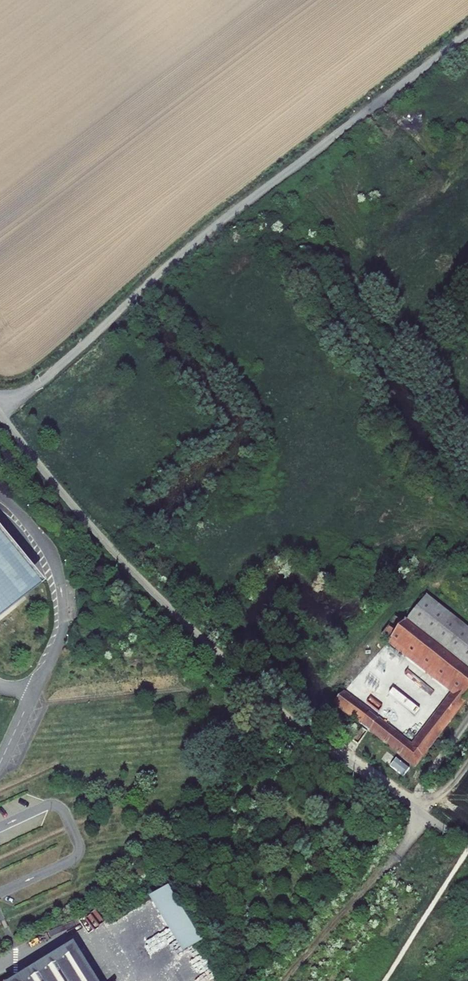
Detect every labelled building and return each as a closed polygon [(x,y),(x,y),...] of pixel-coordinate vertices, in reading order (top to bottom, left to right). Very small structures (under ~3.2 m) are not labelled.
[(36,587),(0,542),(0,617),(36,587)] [(335,706),(416,768),(467,699),(467,633),(420,596),(398,625),(387,640),(454,692),(412,747),(344,695),(335,706)] [(387,640),(398,625),(390,619),(379,635),(387,640)] [(395,675),(392,699),(414,701),(415,691),(400,690),(401,680),(406,681),(407,677),(395,675)] [(407,774),(412,765),(396,758),(392,767),(407,774)] [(151,900),(185,956),(204,944),(170,889),(151,900)] [(65,942),(3,980),(89,980),(65,942)]
